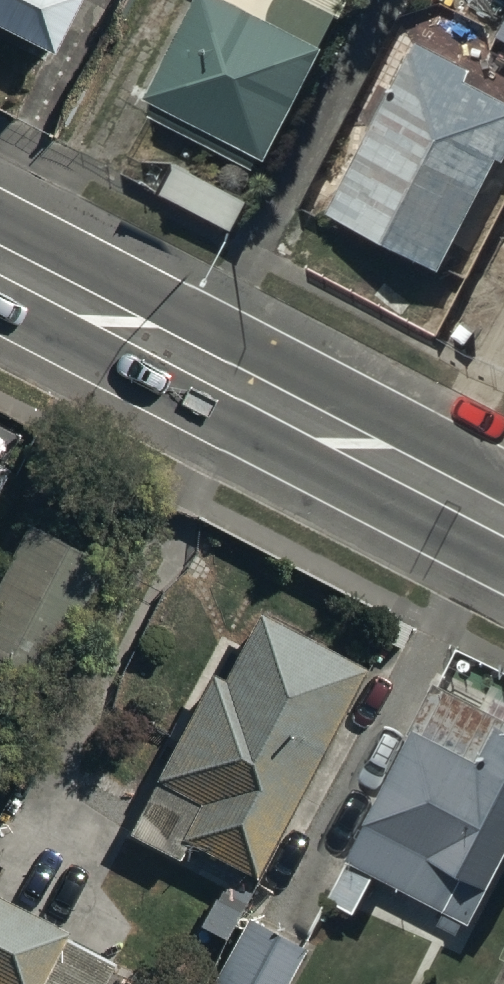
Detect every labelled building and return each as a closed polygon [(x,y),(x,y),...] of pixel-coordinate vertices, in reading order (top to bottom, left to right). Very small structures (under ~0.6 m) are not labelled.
[(53,52),(80,0),(0,0),(0,25),(53,52)] [(255,159),(333,10),(314,0),(253,0),(249,7),(235,0),(194,0),(142,100),(255,159)] [(412,51),(332,206),(437,259),(503,129),(503,98),(412,51)] [(494,291),(503,296),(503,272),(494,291)] [(8,466),(0,462),(0,482),(8,466)] [(0,582),(0,664),(50,689),(115,563),(31,521),(0,582)] [(179,741),(129,831),(181,862),(193,841),(238,865),(205,924),(226,936),(369,667),(263,608),(241,648),(225,639),(171,737),(179,741)] [(326,897),(353,914),(373,873),(467,922),(503,847),(503,721),(498,718),(478,758),(411,725),(326,897)] [(118,961),(0,899),(0,983),(106,983),(118,961)] [(211,983),(282,983),(306,942),(252,912),(211,983)]
